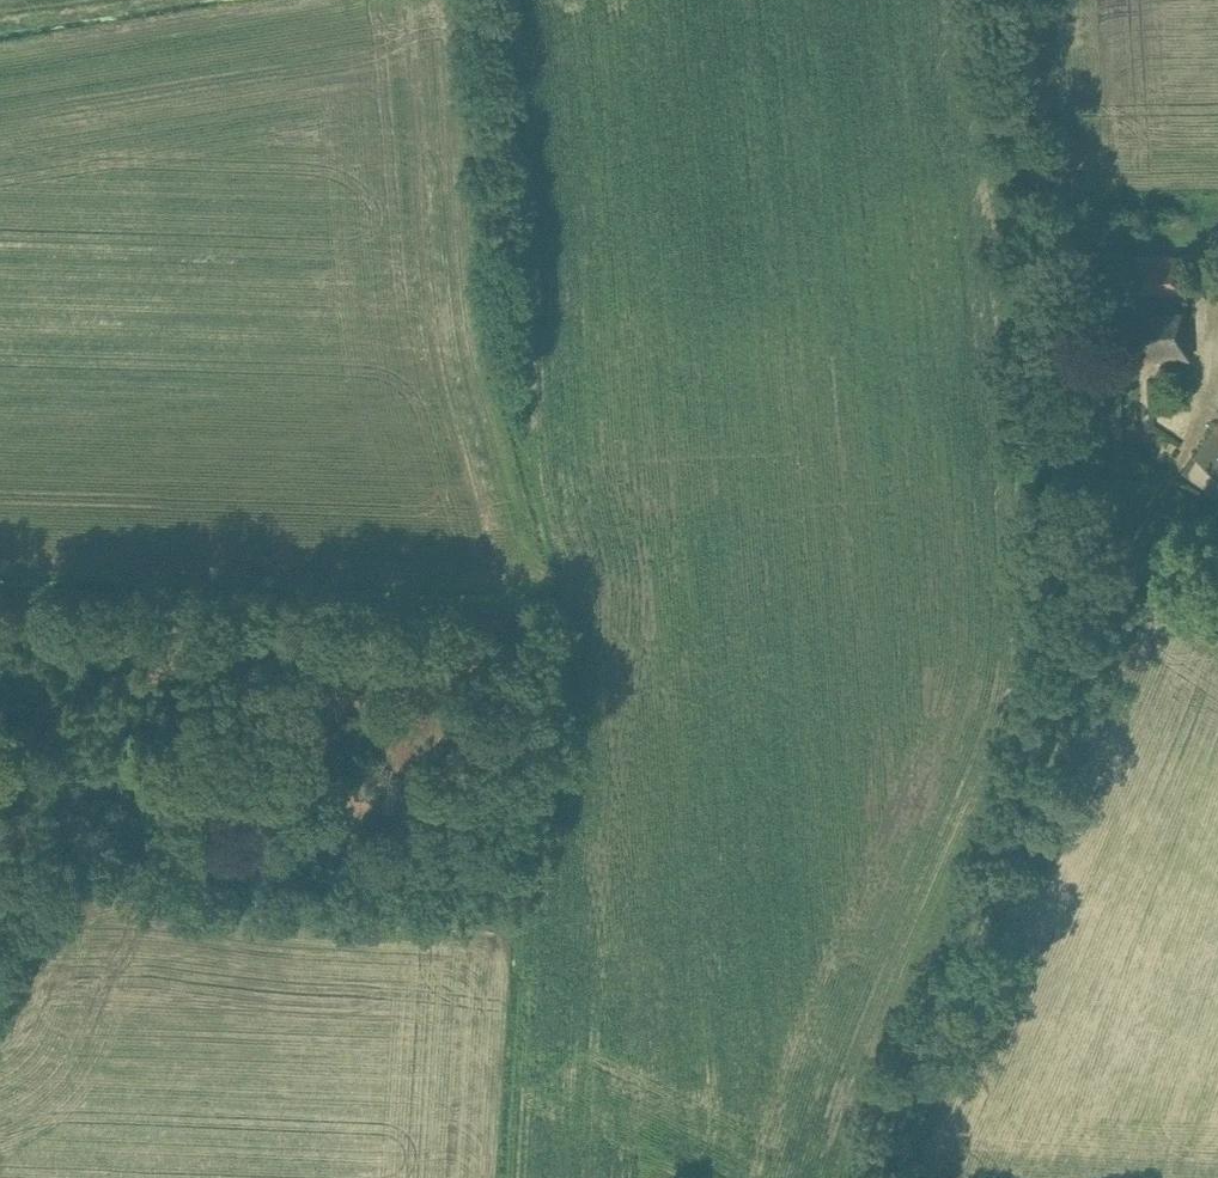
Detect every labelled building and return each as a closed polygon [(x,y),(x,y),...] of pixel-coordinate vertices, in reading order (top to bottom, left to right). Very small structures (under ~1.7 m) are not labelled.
[(1185,357),(1184,337),(1160,338),(1159,316),(1114,316),(1115,361),(1117,361),(1185,357)] [(1196,456),(1217,470),(1217,422),(1196,456)]
